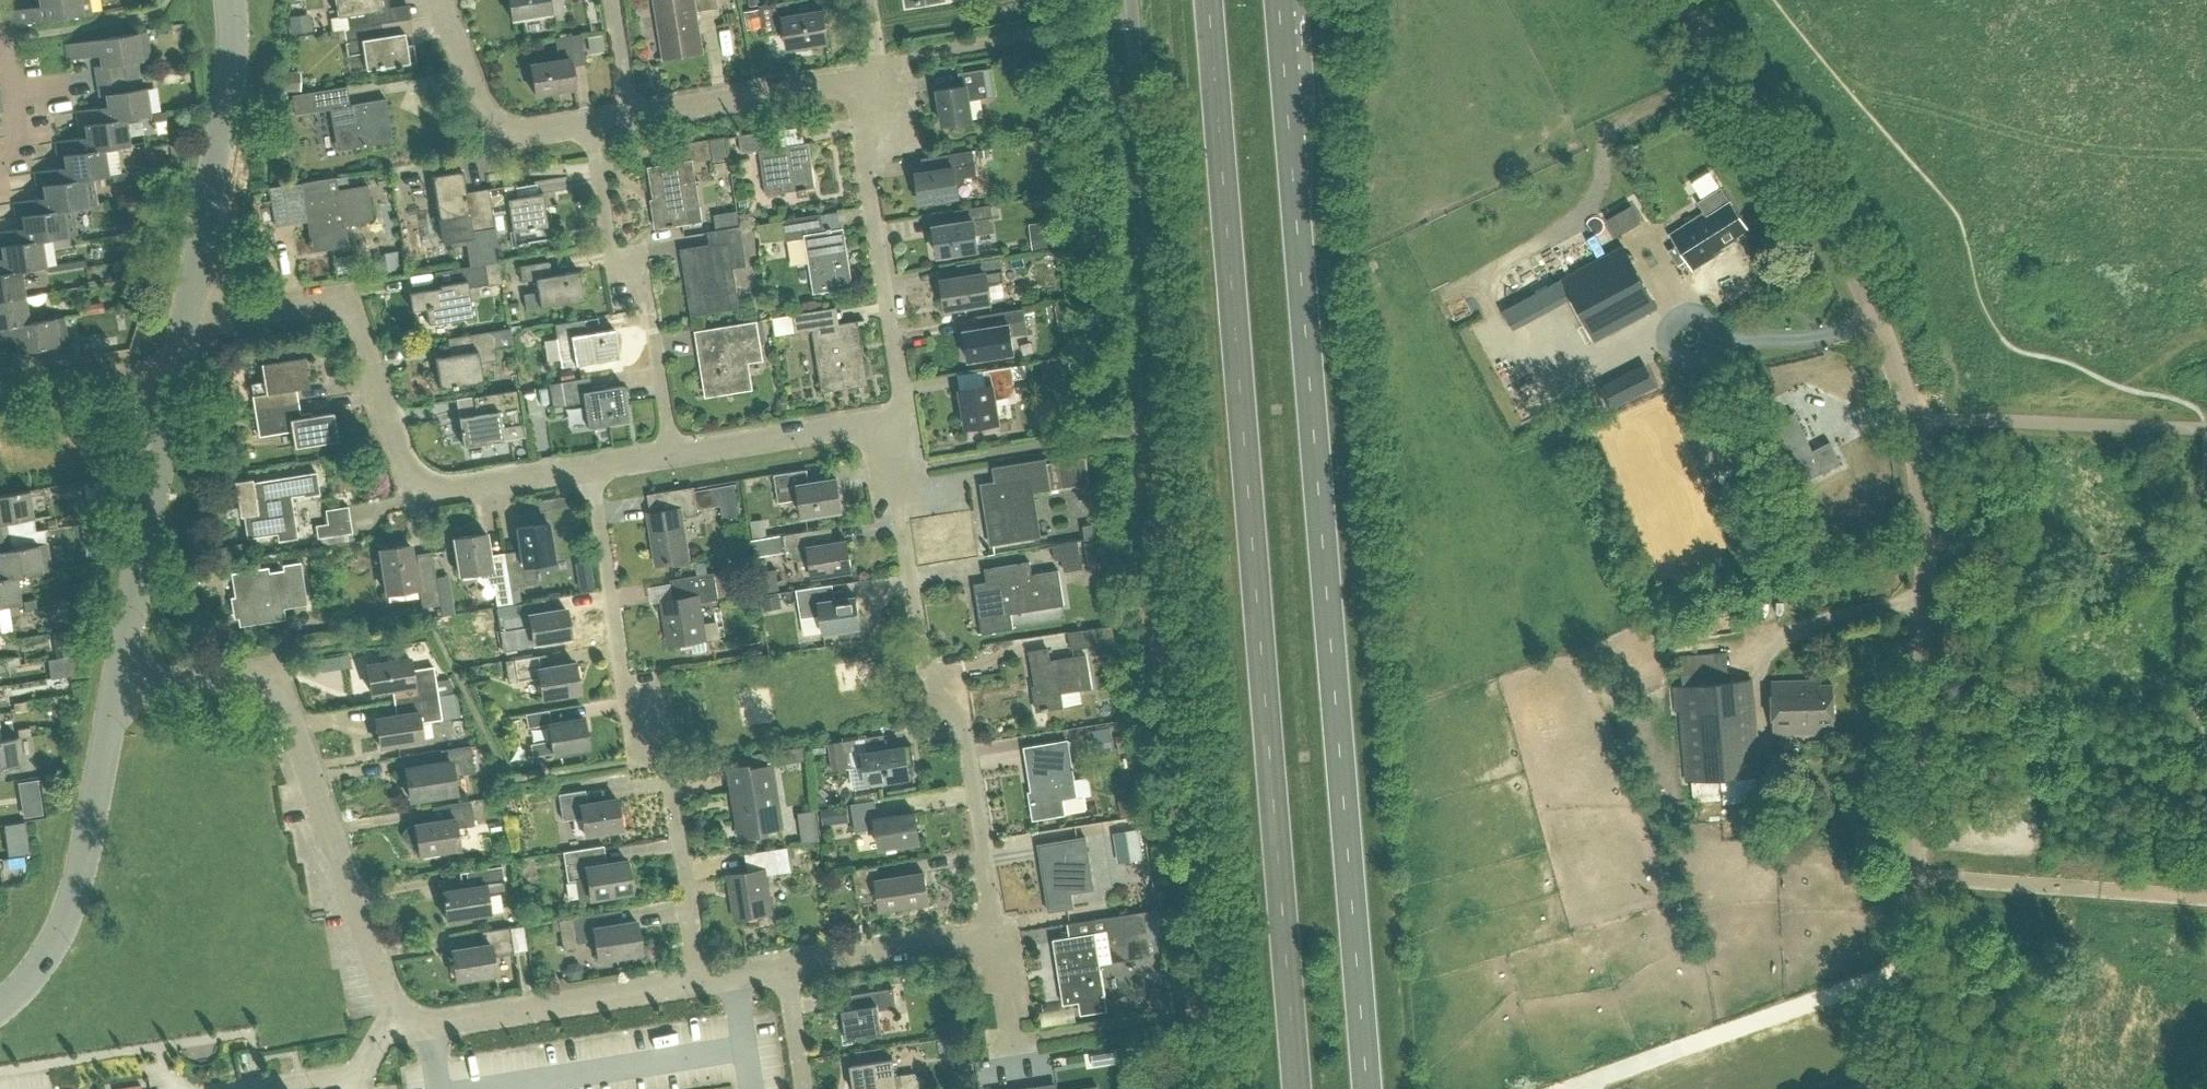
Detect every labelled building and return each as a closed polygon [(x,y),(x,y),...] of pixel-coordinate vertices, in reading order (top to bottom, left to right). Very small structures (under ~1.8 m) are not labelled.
[(37,7),(33,8),(32,6),(8,10),(10,25),(91,13),(89,0),(36,0),(37,7)] [(381,23),(390,22),(388,8),(381,9),(379,0),(334,0),(336,17),(346,15),(348,29),(381,23)] [(549,12),(547,0),(508,0),(511,18),(549,12)] [(702,52),(696,10),(716,7),(714,0),(655,0),(664,58),(702,52)] [(788,1),(759,5),(764,34),(786,30),(788,48),(827,42),(822,12),(791,17),(788,1)] [(288,17),(291,33),(309,31),(307,14),(288,17)] [(381,23),(348,29),(344,29),(346,42),(344,42),(346,56),(363,53),(366,70),(416,62),(413,45),(406,46),(404,33),(383,36),(381,23)] [(137,32),(64,44),(67,59),(92,55),(91,53),(97,52),(99,66),(93,66),(96,81),(124,76),(138,74),(136,61),(141,60),(149,59),(145,31),(137,32)] [(533,94),(572,88),(569,66),(584,63),(580,34),(554,38),(557,59),(529,64),(533,94)] [(987,97),(983,70),(958,73),(960,86),(937,89),(943,125),(971,121),(967,96),(975,95),(976,99),(987,97)] [(124,76),(96,81),(98,95),(104,95),(106,108),(100,109),(102,122),(124,118),(125,118),(150,114),(146,87),(140,88),(138,74),(124,76)] [(349,104),(346,87),(308,93),(311,112),(329,110),(332,128),(335,128),(338,149),(388,141),(382,99),(349,104)] [(100,107),(75,111),(77,125),(78,126),(83,125),(85,139),(80,139),(81,152),(103,148),(104,149),(129,145),(125,118),(124,118),(102,122),(100,109),(100,107)] [(153,120),(165,118),(164,111),(152,113),(153,120)] [(778,147),(775,130),(739,136),(741,153),(759,151),(762,174),(765,195),(799,190),(799,194),(807,193),(806,189),(815,188),(808,142),(778,147)] [(79,137),(54,141),(56,156),(56,157),(62,156),(64,169),(59,170),(60,182),(83,178),(83,179),(92,177),(108,175),(104,149),(103,148),(81,152),(80,139),(79,137)] [(674,163),(649,167),(655,208),(652,208),(655,228),(669,226),(669,227),(674,227),(674,225),(701,221),(692,161),(711,158),(708,140),(671,146),(674,163)] [(921,203),(958,197),(955,178),(976,175),(972,150),(948,154),(950,167),(916,173),(921,203)] [(58,167),(33,172),(36,187),(41,186),(44,199),(38,200),(40,213),(62,209),(74,207),(87,205),(87,204),(89,204),(96,203),(92,177),(83,179),(83,178),(60,182),(59,170),(58,167)] [(491,215),(486,189),(464,193),(461,171),(431,175),(442,243),(472,238),(469,219),(473,218),(474,230),(493,227),(491,215)] [(111,181),(123,179),(122,172),(110,174),(111,181)] [(281,186),(283,198),(286,225),(305,222),(310,252),(347,246),(344,226),(372,222),(366,185),(338,190),(336,177),(281,186)] [(514,198),(512,185),(486,189),(491,215),(508,213),(513,244),(547,238),(540,194),(514,198)] [(1704,212),(1669,234),(1691,269),(1716,254),(1722,250),(1721,248),(1737,238),(1736,235),(1747,228),(1730,201),(1721,188),(1698,203),(1704,212)] [(37,198),(12,202),(15,217),(20,216),(22,229),(17,230),(19,243),(41,239),(42,239),(66,235),(78,234),(74,207),(62,209),(40,213),(38,200),(37,198)] [(96,203),(89,204),(91,211),(103,209),(101,202),(96,203)] [(956,223),(933,226),(938,256),(977,250),(975,235),(990,232),(988,219),(994,218),(992,204),(954,210),(956,223)] [(143,221),(144,221),(142,206),(131,208),(133,222),(143,221)] [(1629,228),(1640,221),(1632,206),(1620,212),(1629,228)] [(719,213),(721,225),(743,221),(741,209),(719,213)] [(809,263),(814,292),(851,286),(842,230),(820,233),(817,216),(783,221),(785,239),(790,266),(809,263)] [(17,230),(17,228),(0,231),(0,252),(1,260),(0,260),(0,273),(20,269),(21,270),(46,266),(42,239),(41,239),(19,243),(17,230)] [(692,315),(738,307),(732,267),(745,265),(739,228),(708,233),(710,246),(681,250),(692,315)] [(1060,247),(1058,230),(1035,232),(1037,250),(1060,247)] [(1595,341),(1656,308),(1623,246),(1562,279),(1595,341)] [(373,256),(375,275),(400,272),(397,253),(373,256)] [(946,309),(989,302),(986,285),(1004,282),(1000,257),(967,263),(969,276),(941,280),(946,309)] [(550,275),(548,261),(518,266),(520,281),(534,279),(536,292),(522,294),(524,309),(583,300),(578,271),(550,275)] [(423,289),(408,292),(411,310),(424,308),(427,323),(471,317),(469,300),(479,299),(477,287),(486,285),(483,264),(453,269),(455,282),(438,285),(438,287),(423,289)] [(25,296),(21,270),(20,269),(0,273),(0,300),(25,296)] [(29,321),(25,296),(0,300),(0,342),(9,340),(8,338),(6,325),(29,322),(29,321)] [(80,314),(93,312),(104,311),(102,302),(78,305),(80,314)] [(1057,318),(1068,316),(1066,303),(1055,305),(1057,318)] [(968,360),(1013,353),(1010,336),(1027,333),(1023,309),(990,314),(992,326),(963,331),(968,360)] [(824,326),(822,310),(793,314),(796,332),(812,329),(821,391),(866,384),(861,352),(857,353),(852,322),(824,326)] [(29,322),(6,325),(8,338),(14,337),(16,350),(11,351),(13,366),(41,362),(39,348),(58,345),(58,344),(69,343),(64,316),(54,317),(29,321),(29,322)] [(585,334),(583,320),(553,324),(555,339),(570,337),(572,350),(558,352),(560,367),(618,359),(613,329),(585,334)] [(705,398),(752,390),(745,350),(760,347),(756,321),(723,327),(725,342),(697,347),(705,398)] [(438,388),(482,381),(479,363),(495,360),(491,331),(463,336),(465,351),(433,357),(438,388)] [(253,408),(296,402),(294,389),(307,387),(302,357),(259,364),(262,382),(249,384),(253,408)] [(965,428),(998,423),(995,400),(1016,397),(1011,365),(982,370),(984,385),(959,390),(965,428)] [(1655,366),(1614,380),(1621,402),(1662,389),(1655,366)] [(590,390),(588,377),(560,382),(563,405),(583,402),(586,427),(628,421),(622,385),(590,390)] [(462,446),(503,440),(501,427),(520,424),(514,389),(483,394),(486,413),(458,417),(462,446)] [(296,402),(253,408),(257,435),(290,429),(292,446),(336,439),(331,410),(298,416),(296,402)] [(1794,412),(1775,421),(1804,481),(1841,464),(1830,441),(1812,450),(1794,412)] [(1046,463),(1047,474),(981,485),(991,543),(1039,535),(1032,492),(1076,485),(1078,498),(1091,496),(1085,456),(1046,463)] [(808,482),(806,469),(773,475),(778,502),(799,498),(802,516),(841,510),(836,478),(808,482)] [(318,493),(315,472),(251,482),(251,479),(233,481),(238,516),(242,516),(245,537),(275,533),(276,540),(295,538),(289,496),(302,494),(302,496),(318,493)] [(1779,494),(1799,484),(1796,478),(1782,485),(1778,477),(1772,480),(1779,494)] [(103,479),(83,482),(86,498),(105,495),(103,479)] [(657,564),(688,559),(682,517),(698,514),(694,487),(667,491),(670,508),(648,512),(657,564)] [(27,489),(0,493),(0,535),(32,531),(30,517),(32,516),(27,489)] [(316,538),(351,533),(349,520),(347,506),(324,509),(327,523),(314,525),(316,538)] [(502,553),(508,588),(534,584),(531,564),(552,561),(546,523),(515,528),(519,550),(502,553)] [(1082,525),(1084,538),(1097,536),(1095,523),(1082,525)] [(831,527),(784,535),(789,561),(798,560),(801,578),(852,570),(847,540),(834,542),(831,527)] [(15,575),(40,571),(51,569),(47,542),(46,542),(44,530),(45,530),(45,529),(32,531),(0,535),(0,578),(15,575)] [(510,603),(508,588),(502,553),(488,555),(485,533),(452,538),(458,575),(475,572),(476,581),(483,586),(492,585),(496,605),(510,603)] [(1054,560),(1080,556),(1078,541),(1052,546),(1054,560)] [(412,561),(409,545),(378,550),(386,593),(418,587),(421,606),(439,603),(434,574),(417,576),(415,560),(412,561)] [(1031,574),(1029,561),(993,567),(995,580),(973,584),(981,633),(1013,628),(1010,613),(1064,604),(1058,569),(1031,574)] [(305,603),(299,563),(282,566),(284,574),(267,576),(266,568),(231,574),(236,604),(239,604),(242,625),(283,618),(281,607),(305,603)] [(43,578),(55,576),(54,569),(42,571),(43,578)] [(775,569),(757,572),(760,593),(779,590),(775,569)] [(706,650),(705,639),(699,602),(718,599),(718,598),(727,597),(723,571),(670,579),(673,599),(662,601),(669,645),(692,641),(693,652),(706,650)] [(19,601),(15,575),(0,578),(0,604),(19,601)] [(835,600),(833,584),(797,590),(801,618),(821,615),(823,633),(860,627),(856,596),(835,600)] [(779,594),(761,597),(763,611),(781,608),(779,594)] [(23,609),(35,607),(33,599),(22,601),(23,609)] [(506,606),(496,607),(499,632),(512,630),(515,649),(534,646),(534,643),(569,637),(564,608),(545,611),(543,600),(533,601),(519,604),(512,605),(506,606)] [(1112,651),(1107,626),(1092,628),(1068,632),(1071,650),(1095,646),(1097,654),(1112,651)] [(57,649),(77,646),(74,628),(55,631),(57,649)] [(1035,685),(1033,686),(1037,710),(1063,706),(1061,691),(1091,686),(1086,654),(1049,660),(1047,648),(1030,650),(1035,685)] [(52,657),(54,676),(73,673),(71,654),(52,657)] [(546,667),(544,654),(504,661),(508,682),(538,677),(541,698),(578,692),(573,662),(546,667)] [(7,665),(18,664),(17,656),(6,658),(7,665)] [(409,657),(366,664),(371,692),(392,689),(394,701),(437,694),(433,668),(411,671),(409,657)] [(1817,684),(1817,679),(1771,681),(1772,733),(1834,731),(1832,683),(1817,684)] [(1752,681),(1683,686),(1674,687),(1676,711),(1682,711),(1688,782),(1692,781),(1693,801),(1721,800),(1720,779),(1759,776),(1752,681)] [(437,694),(394,701),(396,714),(375,717),(379,746),(422,739),(419,723),(441,719),(437,694)] [(13,711),(25,709),(24,701),(12,703),(13,711)] [(549,723),(547,710),(524,714),(526,727),(546,724),(548,741),(529,744),(530,756),(550,753),(550,754),(587,748),(582,718),(549,723)] [(18,736),(29,734),(28,727),(16,729),(18,736)] [(0,738),(0,767),(19,764),(15,736),(0,738)] [(869,750),(867,737),(828,743),(832,770),(865,765),(867,783),(908,777),(906,767),(914,766),(911,743),(901,745),(869,750)] [(1071,767),(1067,740),(1058,742),(1053,743),(1025,747),(1033,797),(1030,797),(1033,818),(1065,813),(1084,810),(1081,796),(1076,796),(1071,767)] [(783,762),(805,759),(803,746),(803,745),(781,749),(781,750),(783,762)] [(410,798),(455,791),(452,775),(474,772),(470,746),(440,751),(442,763),(405,769),(410,798)] [(742,833),(779,827),(769,764),(731,770),(742,833)] [(25,817),(42,814),(37,779),(20,782),(25,817)] [(586,803),(584,789),(557,794),(562,820),(580,816),(583,834),(620,828),(615,798),(586,803)] [(877,817),(874,800),(851,803),(855,831),(877,827),(880,848),(918,842),(913,812),(877,817)] [(459,847),(456,827),(473,824),(469,801),(442,805),(444,818),(413,823),(414,824),(409,824),(405,828),(402,832),(402,837),(407,840),(412,842),(416,842),(418,853),(459,847)] [(833,806),(820,808),(822,824),(835,822),(833,806)] [(1137,827),(1113,831),(1118,861),(1142,856),(1137,827)] [(1084,837),(1037,845),(1048,911),(1073,907),(1074,907),(1073,897),(1072,892),(1093,889),(1093,888),(1084,837)] [(736,918),(771,913),(765,874),(791,870),(788,847),(746,854),(748,871),(729,874),(736,918)] [(592,864),(590,848),(562,852),(567,881),(575,880),(578,899),(631,891),(625,859),(592,864)] [(468,885),(442,889),(447,920),(490,913),(487,894),(506,891),(504,880),(503,880),(501,866),(466,871),(468,885)] [(879,879),(877,867),(877,866),(853,869),(857,895),(877,892),(880,909),(928,902),(923,872),(879,879)] [(1151,956),(1145,911),(1105,917),(1112,962),(1151,956)] [(598,926),(596,913),(570,917),(574,943),(593,940),(596,959),(640,952),(635,920),(598,926)] [(456,979),(494,973),(491,955),(512,952),(508,927),(483,931),(485,944),(451,949),(456,979)] [(1094,932),(1053,939),(1064,1004),(1081,1001),(1082,1012),(1107,1008),(1094,932)] [(847,1040),(882,1034),(878,1010),(896,1007),(893,987),(857,993),(859,1006),(842,1009),(847,1040)] [(893,1058),(850,1065),(854,1088),(886,1088),(889,1088),(890,1088),(917,1088),(915,1072),(895,1075),(893,1058)]
